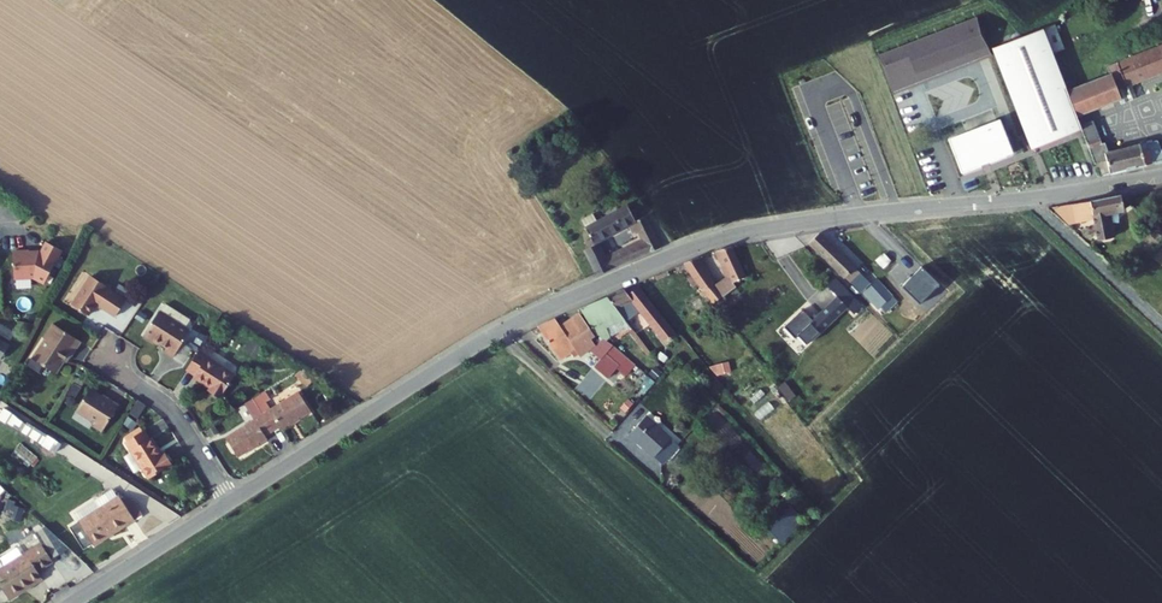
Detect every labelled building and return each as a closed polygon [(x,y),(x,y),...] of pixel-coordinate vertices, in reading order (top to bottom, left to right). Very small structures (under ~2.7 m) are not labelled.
[(1082,131),(1080,126),(1076,118),(1067,94),(1041,32),(992,51),(1031,152),(1082,131)] [(1154,49),(1112,67),(1121,84),(1125,90),(1130,88),(1161,75),(1161,46),(1154,49)] [(1112,67),(1105,70),(1108,77),(1113,88),(1121,84),(1112,67)] [(1108,77),(1067,94),(1076,118),(1118,100),(1116,93),(1125,90),(1121,84),(1113,88),(1108,77)] [(1136,100),(1130,88),(1125,90),(1132,102),(1136,100)] [(1121,107),(1132,102),(1125,90),(1116,93),(1118,100),(1121,107)] [(961,170),(979,163),(979,162),(987,159),(988,160),(1004,154),(1004,153),(1010,151),(997,117),(948,135),(961,170)] [(1104,143),(1095,120),(1080,126),(1082,131),(1095,164),(1099,163),(1100,166),(1103,176),(1161,164),(1161,153),(1156,143),(1110,152),(1107,142),(1104,143)] [(1097,240),(1110,237),(1107,224),(1105,211),(1126,208),(1125,196),(1122,194),(1072,203),(1075,223),(1094,219),(1097,240)] [(620,208),(591,224),(580,231),(588,244),(628,221),(624,215),(620,208)] [(574,223),(580,231),(591,224),(585,215),(574,223)] [(615,249),(598,257),(588,244),(576,251),(593,272),(604,266),(649,252),(649,253),(662,248),(638,215),(628,221),(633,228),(637,235),(633,237),(635,240),(619,247),(618,243),(614,243),(615,249)] [(809,244),(851,285),(857,280),(862,274),(821,233),(809,244)] [(16,280),(34,279),(46,285),(63,251),(47,243),(42,253),(40,252),(30,253),(30,252),(14,253),(16,280)] [(687,261),(681,264),(693,282),(713,308),(736,293),(734,287),(733,285),(717,295),(695,259),(687,261)] [(112,321),(122,305),(112,298),(102,291),(104,287),(88,277),(68,307),(84,318),(91,307),(112,321)] [(794,319),(803,329),(822,311),(840,292),(852,304),(855,300),(834,279),(794,319)] [(870,296),(885,310),(890,305),(895,299),(881,285),(870,296)] [(619,315),(617,310),(630,302),(658,340),(656,341),(662,348),(675,337),(637,291),(634,293),(630,287),(607,299),(613,312),(615,315),(616,316),(619,315)] [(885,310),(870,296),(867,299),(882,313),(885,310)] [(595,321),(613,312),(607,299),(583,312),(596,337),(602,334),(595,321)] [(163,360),(168,363),(172,366),(190,339),(185,336),(173,327),(178,320),(165,312),(160,319),(159,319),(143,342),(159,353),(161,350),(167,354),(163,360)] [(558,333),(551,325),(536,337),(561,368),(576,357),(581,363),(596,351),(590,343),(596,339),(578,317),(558,333)] [(178,320),(173,327),(185,336),(190,328),(178,320)] [(607,342),(616,349),(631,332),(623,323),(607,342)] [(67,352),(77,358),(81,352),(85,345),(55,326),(42,346),(39,344),(33,353),(56,369),(67,352)] [(0,340),(0,360),(2,362),(11,348),(0,340)] [(199,377),(221,392),(228,383),(235,374),(199,349),(182,374),(195,382),(199,377)] [(729,360),(711,365),(715,376),(732,371),(729,360)] [(94,424),(104,431),(113,416),(122,402),(112,396),(110,399),(91,388),(78,408),(97,420),(94,424)] [(147,404),(138,398),(130,411),(138,416),(147,404)] [(279,441),(283,439),(285,441),(286,443),(317,426),(305,405),(269,425),(279,441)] [(632,435),(662,462),(671,453),(679,444),(649,417),(632,435)] [(273,444),(279,441),(269,425),(233,446),(244,467),(275,449),(273,444)] [(158,484),(179,472),(176,467),(173,461),(168,464),(153,437),(136,447),(158,484)] [(106,553),(144,530),(135,516),(127,502),(89,524),(106,553)] [(753,553),(765,564),(775,553),(786,542),(774,530),(753,553)] [(0,564),(0,589),(9,602),(19,602),(43,587),(40,582),(56,572),(59,577),(87,559),(68,543),(47,556),(44,552),(12,572),(5,561),(0,564)]
